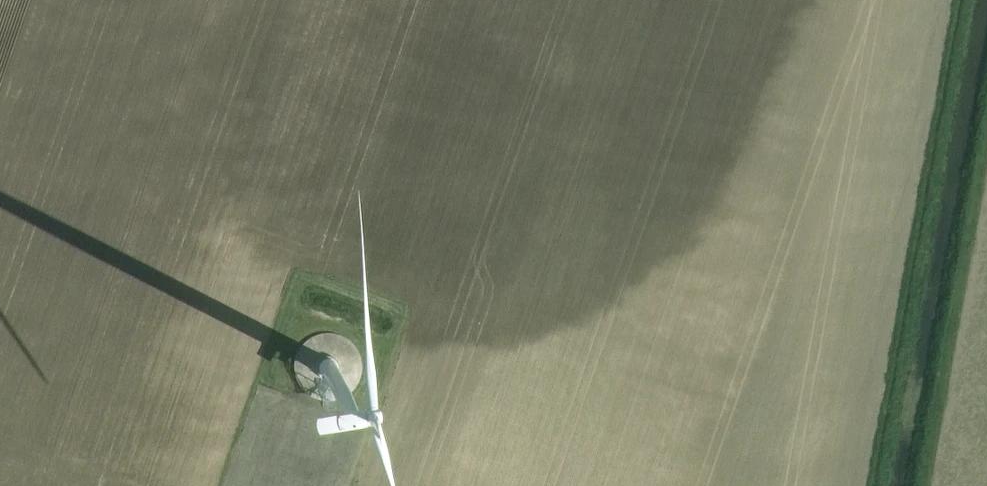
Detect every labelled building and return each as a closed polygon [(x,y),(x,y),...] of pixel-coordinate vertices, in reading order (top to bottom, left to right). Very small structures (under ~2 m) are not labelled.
[(293,363),(293,365),(293,366),(293,368),(294,370),(294,372),(294,373),(295,376),(296,379),(298,381),(298,382),(300,385),(302,387),(304,390),(306,392),(309,394),(311,395),(314,397),(317,398),(320,399),(323,399),(326,399),(329,399),(333,399),(336,399),(339,398),(342,397),(345,395),(347,394),(350,392),(352,390),(354,387),(356,385),(358,383),(359,380),(360,377),(361,374),(362,371),(362,368),(362,365),(362,362),(362,359),(361,356),(360,353),(359,350),(357,348),(356,345),(354,343),(351,341),(349,339),(347,337),(344,335),(341,334),(338,333),(335,332),(332,331),(329,331),(326,331),(323,332),(320,332),(317,333),(314,334),(311,335),(309,337),(306,339),(304,341),(302,343),(300,346),(298,348),(297,351),(295,354),(294,357),(294,360),(293,363)]
